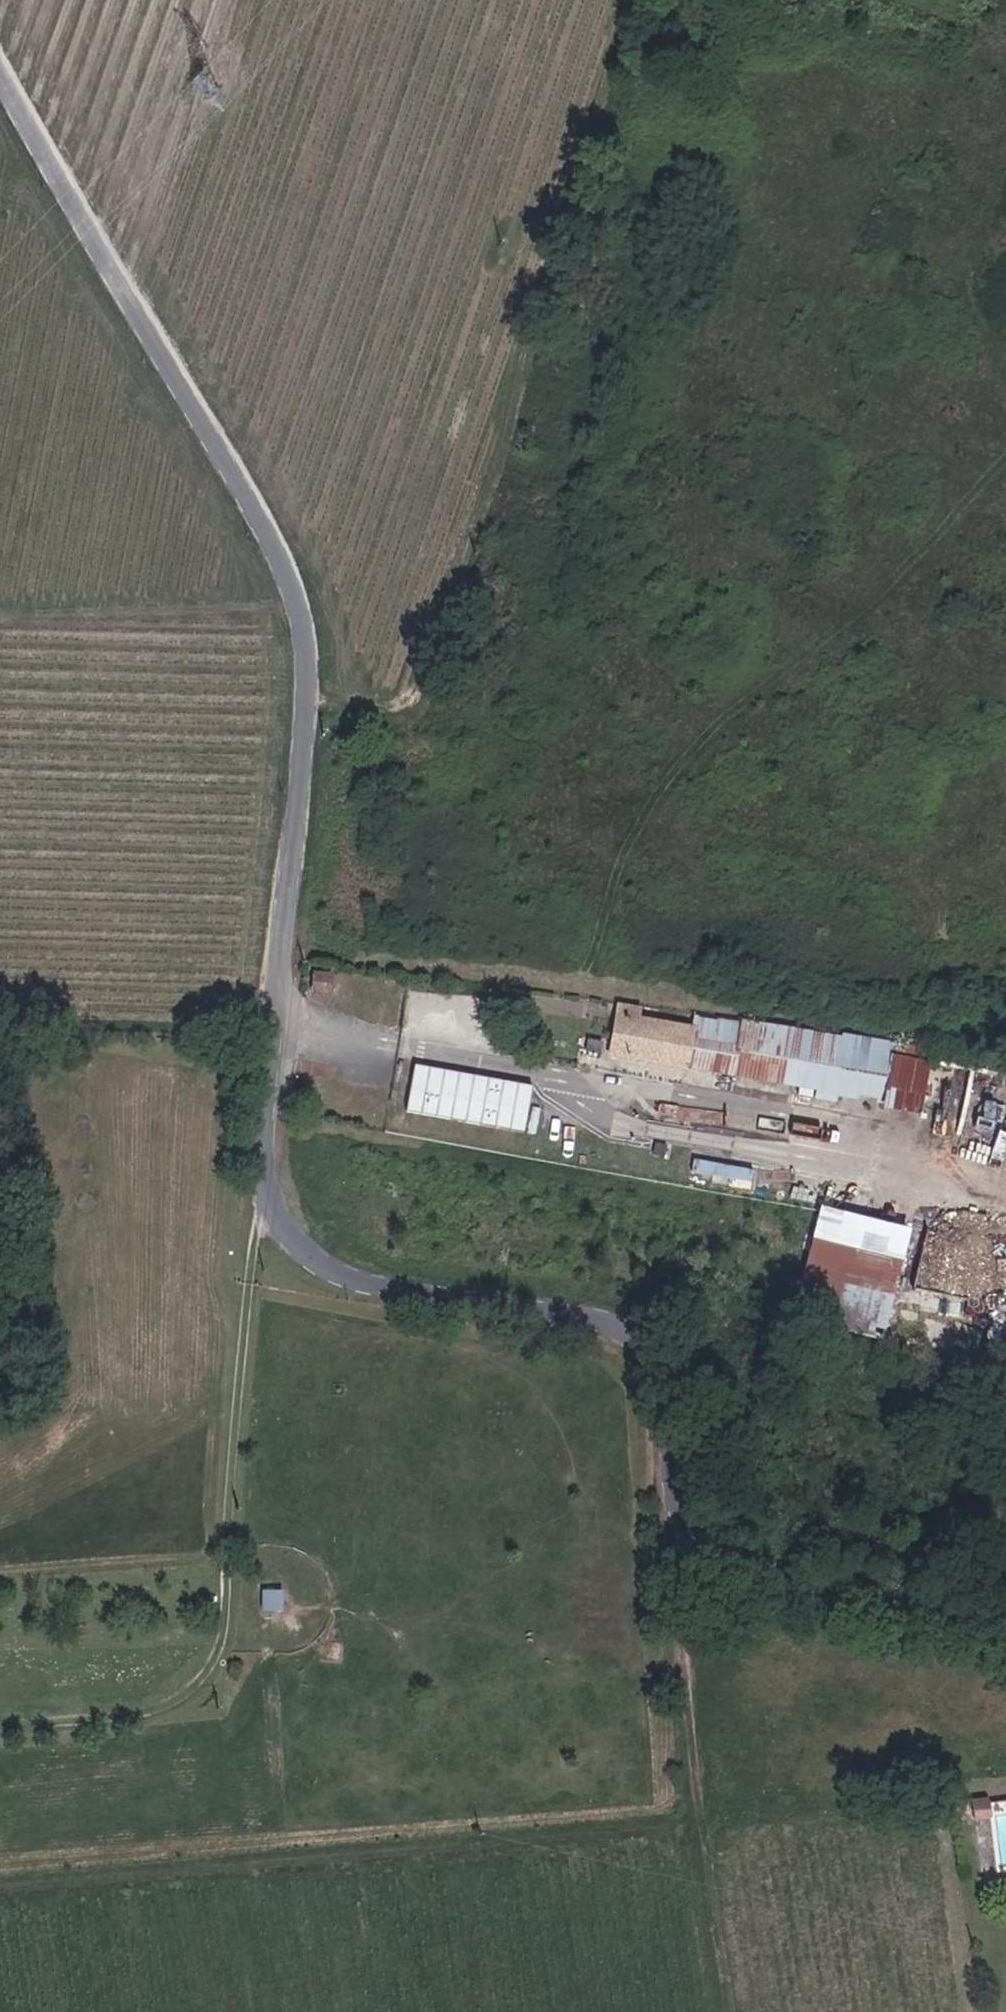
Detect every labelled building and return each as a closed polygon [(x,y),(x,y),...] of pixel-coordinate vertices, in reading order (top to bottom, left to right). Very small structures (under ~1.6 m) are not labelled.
[(644,1008),(616,1002),(609,1055),(689,1069),(925,1114),(936,1064),(913,1057),(917,1049),(694,1016),(694,1025),(643,1017),(644,1008)] [(535,1085),(413,1064),(405,1110),(527,1130),(535,1085)] [(910,1227),(827,1207),(808,1285),(891,1304),(910,1227)] [(285,1609),(287,1591),(267,1589),(265,1607),(285,1609)] [(963,1817),(979,1815),(977,1802),(961,1804),(963,1817)]
